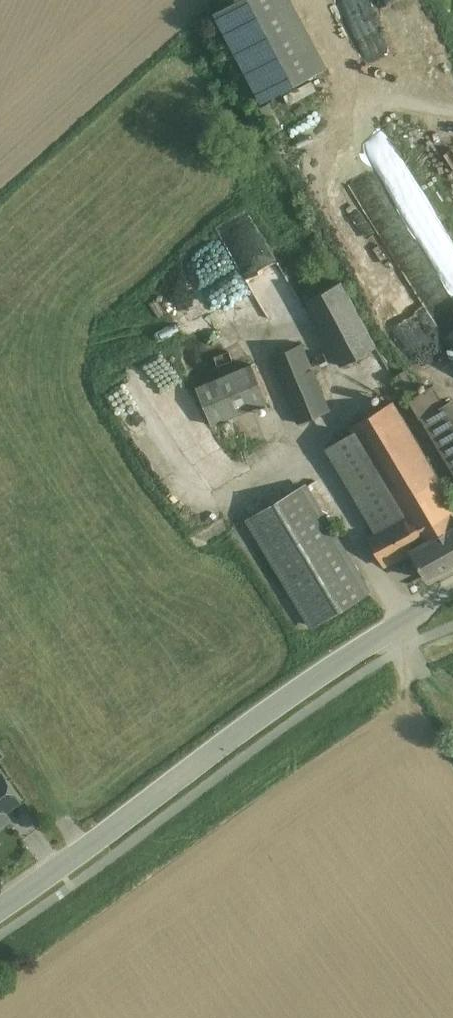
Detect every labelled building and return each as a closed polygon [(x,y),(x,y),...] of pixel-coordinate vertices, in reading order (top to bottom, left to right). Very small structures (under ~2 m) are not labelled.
[(285,0),(242,0),(210,18),(260,104),(324,68),(285,0)] [(313,195),(333,239),(362,226),(342,182),(313,195)] [(376,346),(340,282),(304,302),(340,366),(376,346)] [(330,414),(302,344),(270,357),(298,426),(330,414)] [(214,354),(204,368),(218,378),(227,363),(214,354)] [(212,427),(267,404),(251,366),(196,389),(212,427)] [(431,381),(409,399),(419,411),(441,393),(431,381)] [(423,418),(452,471),(452,401),(423,418)] [(354,433),(405,521),(374,538),(364,544),(379,571),(403,557),(452,529),(452,498),(400,406),(354,433)] [(197,420),(165,433),(180,471),(223,453),(217,437),(205,441),(197,420)] [(405,521),(354,433),(323,450),(374,538),(405,521)] [(365,598),(304,489),(245,522),(305,631),(365,598)] [(421,588),(452,569),(452,529),(403,557),(421,588)] [(5,820),(0,814),(20,800),(0,772),(0,823),(5,820)]
